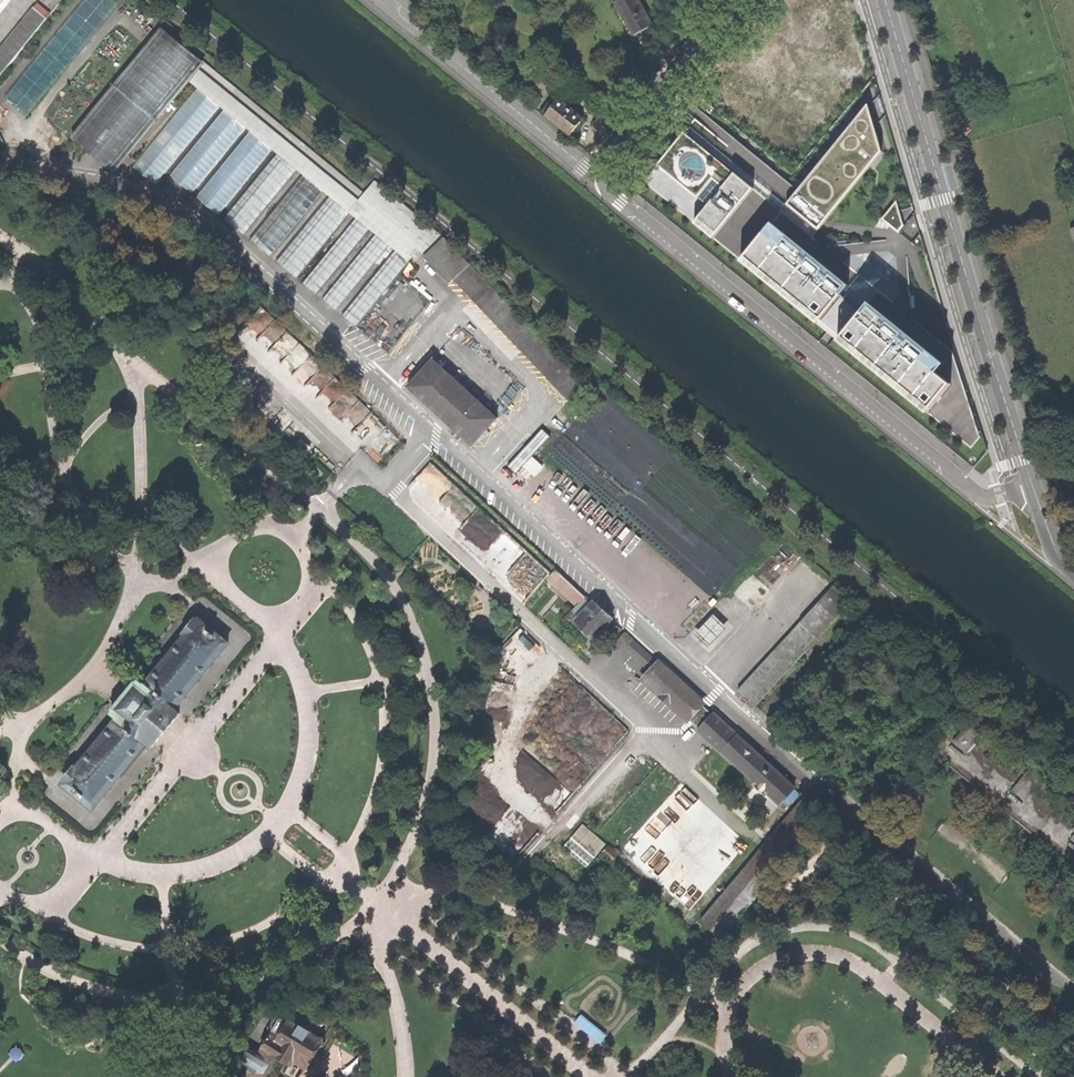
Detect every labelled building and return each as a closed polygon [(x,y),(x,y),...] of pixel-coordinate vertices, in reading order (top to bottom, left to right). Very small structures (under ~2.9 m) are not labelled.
[(10,66),(61,2),(58,0),(0,0),(0,78),(10,66)] [(632,34),(642,29),(651,24),(638,0),(619,0),(615,2),(632,34)] [(295,169),(302,176),(312,163),(317,157),(199,61),(166,33),(75,143),(109,171),(184,79),(195,88),(217,106),(222,110),(244,127),(249,132),(270,149),(276,154),(222,219),(241,235),(295,169)] [(153,185),(217,106),(195,88),(131,168),(153,185)] [(832,220),(830,174),(838,180),(839,188),(847,188),(848,202),(885,154),(883,91),(795,204),(826,228),(832,220)] [(544,116),(545,114),(558,99),(553,95),(539,112),(544,116)] [(558,125),(569,134),(582,119),(558,99),(545,114),(558,125)] [(592,126),(603,136),(620,116),(609,106),(592,126)] [(190,194),(244,127),(222,110),(168,176),(190,194)] [(704,110),(686,132),(756,189),(782,211),(800,189),(704,110)] [(216,215),(270,149),(249,132),(195,198),(216,215)] [(686,132),(642,180),(715,238),(756,189),(686,132)] [(417,251),(423,257),(443,238),(374,182),(363,195),(317,157),(312,163),(302,176),(248,241),(268,257),(322,192),(328,197),(274,263),(294,279),(348,214),(354,219),(301,285),(314,296),(368,230),(374,235),(320,301),(334,312),(388,246),(394,252),(341,317),(354,328),(408,262),(408,263),(417,251)] [(897,206),(887,218),(900,228),(910,216),(897,206)] [(851,284),(774,221),(742,260),(819,323),(851,284)] [(453,281),(470,300),(488,283),(443,238),(423,257),(422,258),(448,285),(453,281)] [(470,300),(546,374),(564,357),(488,283),(470,300)] [(872,301),(840,340),(929,412),(953,383),(939,371),(947,362),(872,301)] [(433,409),(473,445),(498,417),(433,359),(409,387),(433,409)] [(510,465),(518,472),(552,435),(544,428),(510,465)] [(548,580),(577,606),(586,596),(557,570),(548,580)] [(576,623),(594,639),(611,621),(593,604),(576,623)] [(738,692),(755,708),(835,619),(819,604),(738,692)] [(717,614),(700,633),(714,646),(732,627),(717,614)] [(62,785),(92,809),(146,743),(151,747),(178,714),(173,709),(227,644),(197,620),(195,622),(193,621),(183,634),(185,635),(144,685),(137,679),(122,697),(108,713),(116,719),(75,769),(73,767),(62,781),(64,782),(62,785)] [(767,794),(779,804),(794,787),(626,633),(618,642),(651,673),(644,681),(687,720),(688,719),(699,729),(698,731),(721,752),(722,751),(756,783),(755,785),(753,784),(751,786),(765,799),(767,797),(766,796),(767,794)] [(960,711),(930,750),(915,759),(919,764),(934,755),(939,759),(934,765),(944,773),(949,767),(999,807),(995,813),(1004,821),(1009,816),(1060,856),(1056,862),(1065,870),(1069,864),(1073,868),(1073,803),(960,711)] [(688,790),(680,784),(612,862),(619,869),(688,790)] [(700,922),(720,939),(825,816),(805,796),(700,922)] [(589,866),(609,844),(586,823),(566,846),(589,866)] [(609,846),(602,853),(612,861),(617,854),(609,846)] [(611,1036),(584,1014),(578,1021),(605,1044),(610,1038),(611,1036)] [(289,1020),(277,1039),(270,1035),(243,1076),(275,1076),(284,1061),(290,1065),(293,1061),(304,1066),(297,1076),(300,1076),(309,1061),(311,1062),(316,1053),(323,1041),(289,1020)] [(358,1059),(343,1043),(316,1066),(326,1076),(337,1076),(358,1059)] [(18,1059),(20,1060),(22,1060),(24,1059),(26,1058),(27,1055),(28,1053),(28,1051),(27,1049),(25,1047),(23,1046),(21,1046),(19,1046),(17,1047),(15,1049),(14,1051),(14,1053),(14,1056),(16,1058),(18,1059)]
